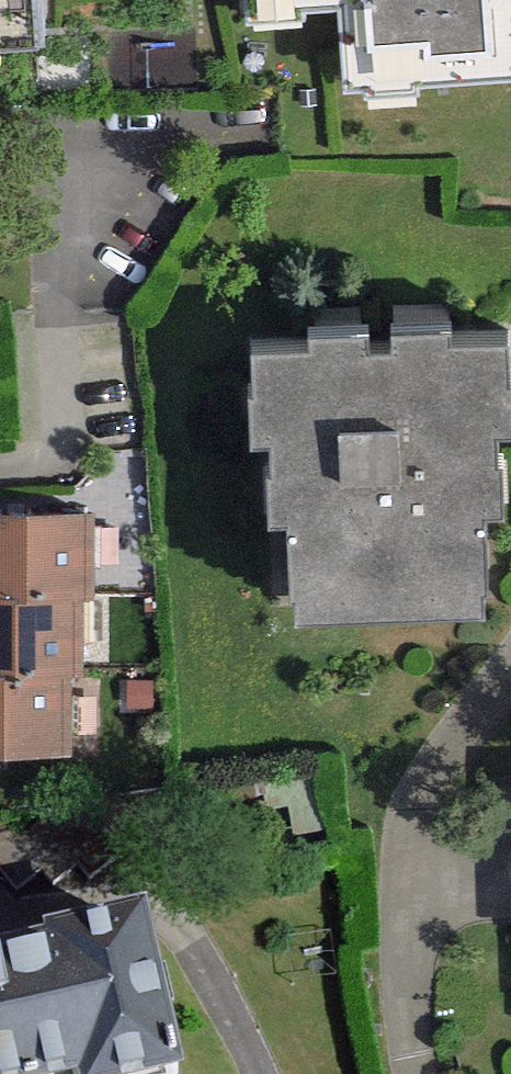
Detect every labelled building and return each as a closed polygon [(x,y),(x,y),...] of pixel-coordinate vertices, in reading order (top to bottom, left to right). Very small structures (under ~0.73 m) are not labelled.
[(43,36),(42,0),(0,0),(0,40),(43,36)] [(254,25),(310,23),(310,1),(329,0),(253,0),(254,25)] [(347,92),(510,85),(510,0),(343,0),(347,92)] [(258,330),(260,422),(279,420),(278,495),(298,495),(300,595),(491,593),(491,498),(510,500),(510,489),(507,418),(510,418),(510,331),(462,328),(462,319),(402,320),(402,337),(378,338),(379,321),(321,319),(319,332),(258,330)] [(90,596),(98,596),(100,514),(0,514),(0,594),(90,596)] [(77,678),(87,678),(90,596),(0,594),(0,675),(77,678)] [(75,754),(77,678),(0,675),(0,751),(75,754)] [(0,966),(0,1073),(182,1073),(143,928),(0,966)]
